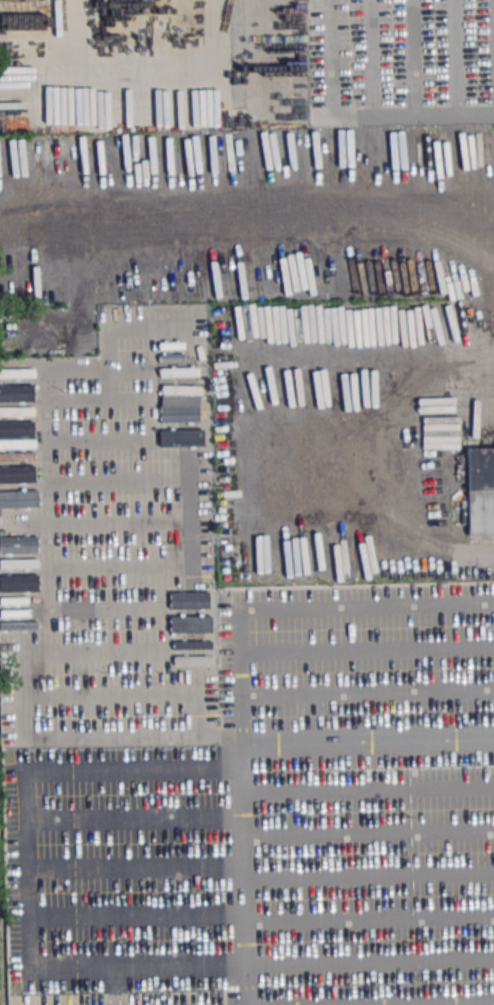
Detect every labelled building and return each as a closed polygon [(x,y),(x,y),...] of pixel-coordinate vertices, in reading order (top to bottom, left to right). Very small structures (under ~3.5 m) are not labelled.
[(493,535),(493,448),(465,448),(466,536),(493,535)]
